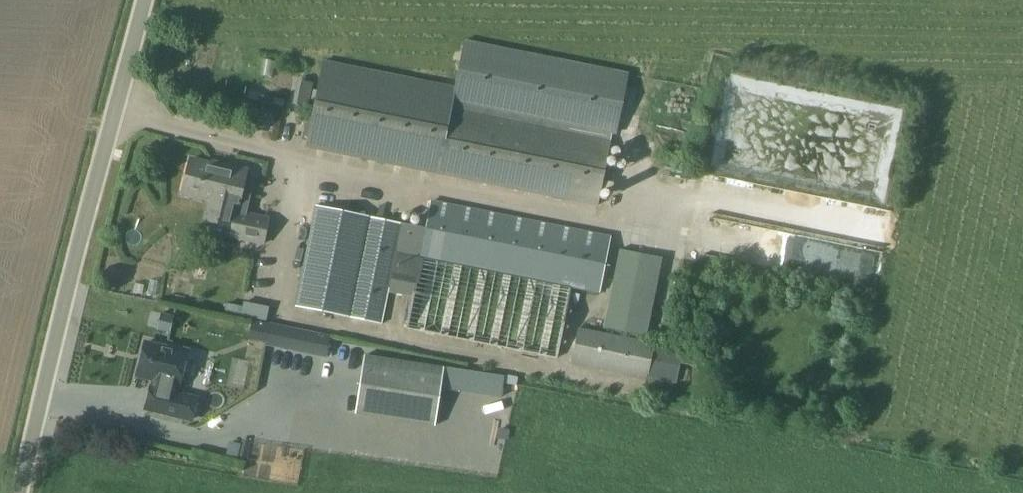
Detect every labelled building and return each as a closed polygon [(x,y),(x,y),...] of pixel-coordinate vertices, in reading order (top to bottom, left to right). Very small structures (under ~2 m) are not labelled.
[(307,148),(597,207),(625,72),(467,39),(457,89),(325,62),(307,148)] [(237,208),(246,171),(217,164),(216,166),(191,159),(182,194),(211,202),(208,218),(230,224),(233,207),(237,208)] [(419,258),(412,298),(411,298),(405,329),(556,360),(570,288),(599,293),(611,237),(431,201),(425,229),(419,257),(419,258)] [(381,324),(401,223),(316,207),(296,307),(381,324)] [(231,236),(262,243),(267,219),(236,213),(231,236)] [(646,336),(662,258),(620,249),(604,328),(646,336)] [(244,316),(249,296),(239,294),(233,313),(244,316)] [(161,313),(157,330),(169,333),(173,316),(161,313)] [(265,345),(327,359),(331,336),(269,323),(265,345)] [(654,345),(654,343),(577,328),(571,363),(647,379),(647,377),(654,345)] [(145,343),(137,376),(167,383),(165,390),(164,390),(158,414),(192,422),(198,397),(176,392),(178,386),(179,386),(187,352),(170,348),(170,350),(145,343)] [(654,345),(647,377),(672,382),(678,350),(654,345)] [(426,424),(434,368),(365,358),(357,413),(426,424)]
